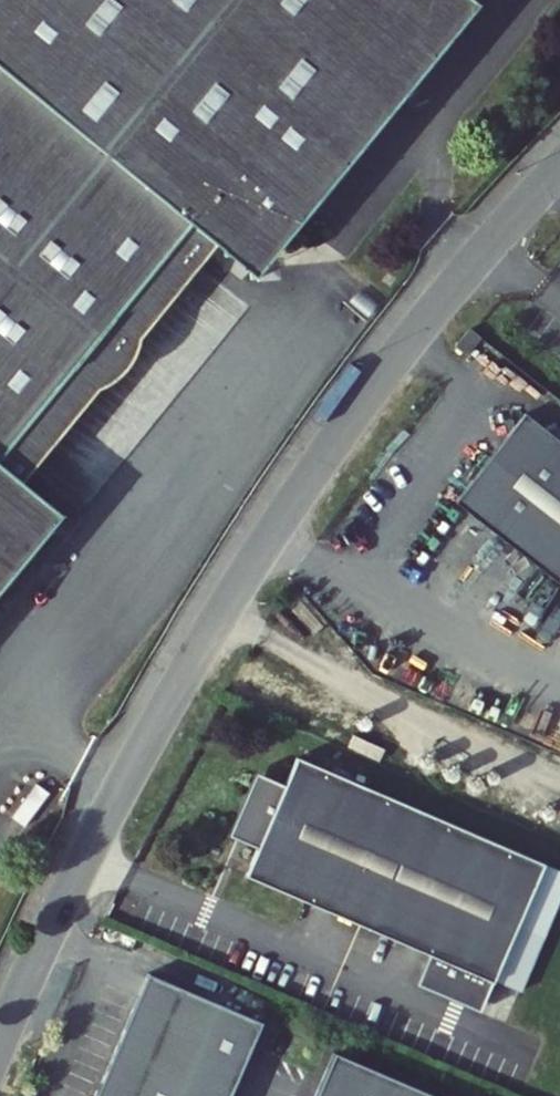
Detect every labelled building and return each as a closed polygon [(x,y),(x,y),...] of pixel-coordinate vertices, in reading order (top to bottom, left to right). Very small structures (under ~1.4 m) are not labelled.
[(199,232),(216,246),(232,242),(241,251),(268,246),(294,212),(306,211),(475,0),(0,0),(0,583),(62,506),(24,475),(38,457),(25,446),(199,232)] [(471,362),(487,342),(474,333),(459,353),(471,362)] [(526,414),(458,503),(559,581),(559,440),(526,414)] [(547,852),(298,757),(278,817),(261,811),(250,843),(267,849),(256,882),(455,954),(448,970),(495,988),(502,969),(547,852)] [(547,852),(502,969),(531,979),(559,903),(559,857),(547,852)] [(154,972),(103,1095),(236,1095),(270,1017),(154,972)] [(340,1050),(321,1095),(451,1095),(340,1050)]
